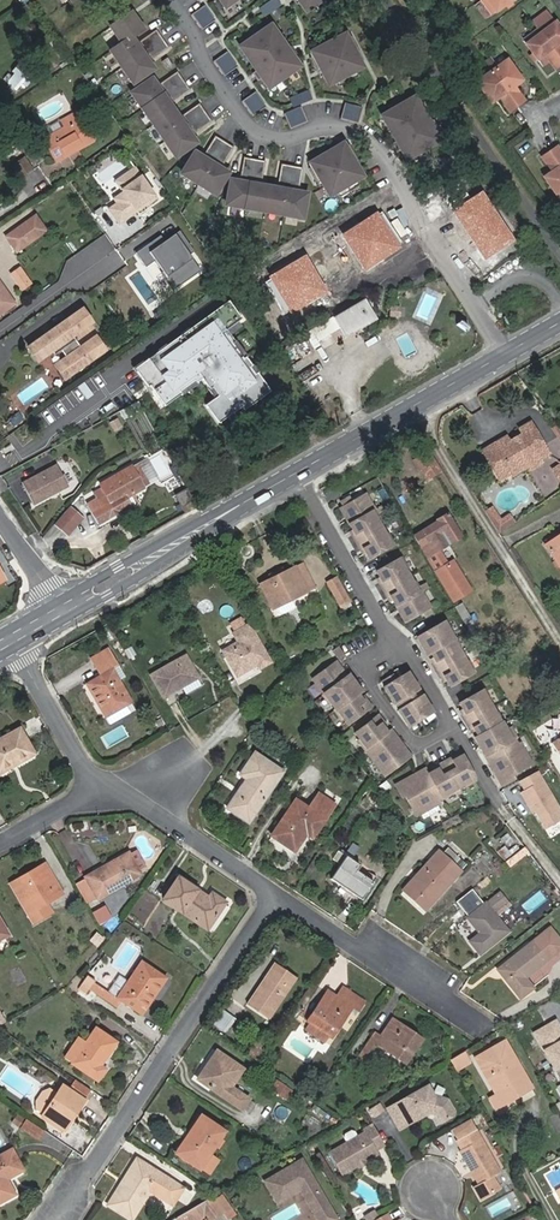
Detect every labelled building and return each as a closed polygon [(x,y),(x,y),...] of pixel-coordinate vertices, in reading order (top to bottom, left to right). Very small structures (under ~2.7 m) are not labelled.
[(227,10),(241,0),(220,0),(227,10)] [(262,7),(267,14),(280,5),(277,0),(272,0),(262,7)] [(307,13),(327,0),(298,0),(307,13)] [(494,13),(507,3),(513,4),(513,0),(484,0),(494,13)] [(215,18),(205,3),(191,13),(202,28),(215,18)] [(143,27),(131,10),(111,25),(122,41),(111,49),(134,81),(154,67),(145,55),(148,53),(152,58),(169,46),(156,28),(139,40),(143,45),(140,47),(131,35),(143,27)] [(559,58),(559,29),(553,20),(540,31),(559,58)] [(274,23),(241,46),(272,91),(305,67),(274,23)] [(349,31),(312,52),(314,56),(333,88),(369,68),(349,31)] [(559,67),(559,58),(540,31),(526,41),(535,54),(534,59),(540,60),(545,66),(552,61),(557,69),(559,67)] [(227,50),(214,59),(224,74),(237,65),(227,50)] [(162,59),(169,68),(174,64),(168,55),(162,59)] [(508,61),(494,71),(520,108),(528,102),(529,102),(517,87),(524,82),(508,61)] [(14,74),(7,83),(14,90),(30,73),(21,66),(18,70),(15,67),(11,72),(14,74)] [(132,91),(177,154),(197,140),(188,128),(191,126),(195,131),(212,119),(200,101),(182,113),(186,118),(183,120),(167,97),(169,95),(173,100),(190,88),(178,70),(160,82),(164,87),(161,89),(153,77),(132,91)] [(520,108),(494,71),(478,83),(495,104),(502,99),(512,113),(520,108)] [(256,90),(242,99),(253,114),(266,105),(256,90)] [(295,105),(313,98),(310,90),(292,96),(295,105)] [(402,146),(408,156),(440,138),(434,128),(439,125),(436,121),(432,123),(429,119),(415,94),(406,99),(402,102),(400,97),(392,101),(395,106),(391,108),(383,113),(397,138),(400,142),(395,145),(398,149),(402,146)] [(363,105),(345,101),(341,116),(358,121),(363,105)] [(302,104),(285,112),(291,126),(308,119),(302,104)] [(77,112),(61,121),(64,127),(43,139),(57,162),(67,156),(66,154),(82,145),(83,147),(93,141),(77,112)] [(183,171),(216,192),(229,171),(216,163),(218,160),(224,163),(235,145),(216,134),(205,152),(210,155),(208,158),(196,150),(183,171)] [(344,141),(311,160),(331,193),(337,189),(357,177),(363,174),(344,141)] [(82,145),(66,154),(67,156),(83,147),(82,145)] [(550,152),(559,166),(559,149),(558,147),(550,152)] [(542,157),(551,169),(543,174),(559,196),(559,195),(559,166),(550,152),(542,157)] [(303,215),(308,191),(293,189),(294,185),(300,186),(304,165),(282,161),(278,182),(284,183),(284,187),(256,182),(256,178),(262,180),(266,159),(244,155),(241,176),(247,177),(246,180),(232,178),(227,202),(303,215)] [(134,166),(113,181),(125,196),(106,209),(116,224),(156,195),(134,166)] [(360,183),(357,177),(337,189),(340,195),(360,183)] [(514,240),(481,191),(451,212),(484,260),(514,240)] [(376,213),(341,236),(365,272),(400,249),(376,213)] [(35,216),(6,238),(17,252),(46,231),(35,216)] [(173,225),(132,251),(144,268),(156,261),(173,287),(202,269),(173,225)] [(303,255),(268,279),(293,315),(328,291),(303,255)] [(16,305),(0,284),(0,317),(16,305)] [(366,300),(334,318),(345,337),(377,318),(366,300)] [(243,320),(229,301),(137,368),(164,405),(202,378),(216,397),(205,405),(218,422),(266,387),(226,333),(243,320)] [(391,316),(402,316),(402,306),(392,305),(391,316)] [(102,356),(92,344),(82,351),(74,339),(78,337),(68,323),(29,351),(38,364),(51,354),(57,360),(63,355),(68,361),(57,369),(67,381),(102,356)] [(97,339),(92,344),(102,356),(107,352),(97,339)] [(115,431),(124,427),(120,418),(111,422),(115,431)] [(539,456),(547,451),(529,421),(520,426),(523,432),(517,435),(528,451),(534,459),(539,456)] [(529,463),(534,459),(528,451),(517,435),(515,437),(517,441),(511,445),(509,440),(506,435),(483,450),(494,467),(505,460),(512,473),(529,463)] [(515,437),(509,440),(511,445),(517,441),(515,437)] [(503,479),(512,473),(505,460),(494,467),(503,479)] [(54,468),(21,486),(32,507),(66,489),(54,468)] [(99,523),(130,505),(127,498),(144,489),(134,468),(101,486),(107,496),(89,506),(99,523)] [(182,507),(194,500),(188,489),(176,495),(182,507)] [(387,536),(379,522),(381,521),(376,512),(377,511),(367,495),(353,503),(350,499),(342,503),(345,508),(341,510),(356,535),(354,536),(362,551),(365,550),(370,559),(395,544),(389,535),(387,536)] [(67,509),(52,527),(67,539),(76,529),(69,523),(75,516),(67,509)] [(440,548),(461,536),(450,514),(417,535),(429,556),(440,548)] [(491,521),(500,535),(516,523),(511,514),(501,520),(499,516),(491,521)] [(81,521),(75,516),(69,523),(76,529),(81,521)] [(548,545),(559,563),(559,536),(548,545)] [(440,548),(429,556),(454,599),(471,589),(454,560),(449,563),(440,548)] [(422,591),(416,582),(415,583),(407,569),(408,568),(403,559),(378,573),(383,582),(381,583),(389,598),(392,597),(407,622),(411,619),(414,624),(422,619),(419,615),(432,607),(423,591),(422,591)] [(274,608),(315,587),(303,564),(262,585),(274,608)] [(343,606),(350,602),(337,579),(330,583),(343,606)] [(475,638),(481,634),(464,605),(458,608),(475,638)] [(261,667),(271,662),(250,626),(247,627),(243,619),(233,626),(237,633),(235,635),(239,643),(226,651),(240,675),(259,664),(261,667)] [(446,621),(417,638),(427,655),(431,653),(436,661),(433,663),(442,678),(445,676),(450,685),(475,671),(469,661),(467,662),(459,648),(461,647),(455,638),(454,639),(450,632),(452,631),(446,621)] [(128,635),(132,644),(144,638),(140,628),(128,635)] [(131,702),(117,677),(113,670),(119,666),(108,647),(94,655),(105,674),(88,684),(107,715),(120,708),(131,702)] [(339,649),(334,653),(339,661),(345,657),(339,649)] [(164,696),(197,677),(185,657),(153,676),(164,696)] [(358,694),(362,692),(350,676),(348,678),(337,663),(313,681),(325,696),(323,697),(330,706),(332,705),(336,711),(335,711),(342,720),(344,719),(349,726),(372,708),(367,701),(364,702),(358,694)] [(117,677),(123,673),(119,666),(113,670),(117,677)] [(418,689),(408,673),(393,683),(389,677),(383,681),(387,687),(384,688),(394,704),(407,696),(412,693),(418,689)] [(517,743),(514,737),(516,736),(510,727),(506,729),(502,723),(503,722),(498,713),(496,714),(487,700),(489,699),(484,689),(459,704),(464,713),(462,714),(471,729),(473,728),(478,736),(475,738),(485,755),(487,754),(496,768),(493,770),(502,784),(514,777),(512,774),(531,763),(526,753),(527,753),(520,741),(517,743)] [(416,699),(412,693),(407,696),(411,702),(416,699)] [(432,711),(422,695),(416,699),(411,702),(398,710),(408,726),(432,711)] [(124,716),(135,709),(131,702),(120,708),(124,716)] [(404,750),(393,735),(388,739),(385,735),(388,733),(381,725),(383,723),(378,716),(355,734),(360,740),(358,742),(365,750),(366,750),(374,759),(373,760),(380,769),(381,768),(386,775),(411,756),(406,749),(404,750)] [(0,740),(0,769),(16,760),(17,763),(34,753),(21,728),(0,740)] [(230,807),(250,820),(282,772),(255,754),(242,774),(249,779),(242,788),(245,790),(241,796),(238,794),(230,807)] [(453,791),(467,784),(468,786),(477,780),(464,755),(455,760),(453,758),(438,766),(440,768),(431,773),(429,770),(414,778),(412,776),(397,784),(404,796),(407,794),(417,814),(427,809),(428,810),(439,804),(438,801),(443,798),(444,798),(454,793),(453,791)] [(17,763),(16,760),(0,769),(0,773),(17,763)] [(518,782),(523,790),(519,793),(545,829),(559,820),(559,809),(539,771),(518,782)] [(306,832),(313,837),(335,806),(319,795),(309,810),(296,801),(273,835),(295,849),(306,832)] [(505,861),(513,856),(506,845),(498,850),(505,861)] [(460,871),(466,865),(448,848),(442,854),(460,871)] [(361,899),(376,877),(339,851),(333,858),(341,864),(331,879),(340,884),(357,896),(361,899)] [(405,890),(426,909),(460,871),(442,854),(439,852),(405,890)] [(87,877),(98,897),(140,873),(129,854),(87,877)] [(51,875),(45,865),(24,878),(26,881),(42,872),(45,878),(51,875)] [(50,912),(46,903),(62,893),(51,875),(45,878),(42,872),(26,881),(24,878),(13,884),(34,921),(50,912)] [(164,899),(207,928),(225,902),(211,893),(209,898),(178,878),(164,899)] [(88,902),(94,899),(83,880),(77,883),(88,902)] [(338,887),(355,899),(357,896),(340,884),(338,887)] [(509,931),(507,929),(495,913),(502,907),(508,902),(500,891),(468,917),(481,933),(472,941),(481,953),(509,931)] [(50,912),(67,902),(62,893),(46,903),(50,912)] [(507,929),(514,923),(502,907),(495,913),(507,929)] [(157,911),(151,926),(162,930),(167,915),(157,911)] [(105,929),(112,935),(124,920),(117,914),(105,929)] [(550,929),(542,935),(556,953),(559,950),(559,942),(550,929)] [(533,988),(526,978),(556,953),(542,935),(499,969),(521,997),(533,988)] [(121,1002),(142,1015),(167,978),(141,961),(127,982),(117,976),(106,992),(94,984),(95,981),(88,977),(79,990),(87,996),(91,990),(117,1007),(121,1002)] [(247,1003),(269,1018),(296,978),(275,963),(247,1003)] [(332,1037),(349,1013),(352,1008),(358,1011),(362,1006),(348,997),(344,1002),(336,997),(328,991),(308,1021),(311,1023),(307,1029),(325,1041),(330,1035),(332,1037)] [(348,997),(340,991),(336,997),(344,1002),(348,997)] [(349,1013),(355,1016),(358,1011),(352,1008),(349,1013)] [(215,1027),(229,1033),(236,1015),(222,1010),(215,1027)] [(406,1063),(422,1040),(393,1019),(382,1035),(375,1031),(358,1058),(364,1062),(377,1043),(406,1063)] [(556,1019),(532,1033),(559,1083),(559,1026),(556,1019)] [(105,1068),(100,1065),(116,1042),(96,1028),(86,1043),(78,1037),(64,1058),(98,1080),(105,1068)] [(299,1053),(306,1048),(298,1035),(290,1040),(299,1053)] [(248,1052),(255,1057),(264,1045),(258,1040),(248,1052)] [(521,1094),(532,1087),(505,1040),(476,1057),(497,1094),(503,1104),(514,1098),(513,1095),(520,1091),(521,1094)] [(248,1099),(231,1087),(243,1069),(217,1051),(199,1079),(242,1108),(248,1099)] [(456,1069),(469,1061),(464,1051),(451,1059),(456,1069)] [(280,1080),(273,1092),(288,1101),(295,1089),(280,1080)] [(85,1099),(86,1097),(64,1082),(62,1085),(85,1099)] [(75,1107),(78,1109),(85,1099),(62,1085),(58,1091),(53,1088),(44,1091),(38,1100),(39,1110),(43,1112),(42,1113),(65,1129),(73,1118),(70,1115),(75,1107)] [(452,1116),(454,1110),(448,1100),(433,1096),(428,1087),(399,1104),(410,1124),(431,1112),(436,1114),(441,1122),(452,1116)] [(490,1098),(497,1108),(503,1104),(497,1094),(490,1098)] [(400,1130),(410,1124),(399,1104),(388,1110),(400,1130)] [(73,1118),(78,1109),(75,1107),(70,1115),(73,1118)] [(18,1113),(13,1122),(22,1128),(28,1119),(18,1113)] [(63,1131),(65,1129),(42,1113),(41,1116),(63,1131)] [(214,1147),(219,1139),(224,1132),(201,1116),(177,1153),(200,1168),(210,1153),(214,1147)] [(39,1139),(44,1130),(28,1119),(22,1128),(39,1139)] [(456,1142),(475,1130),(469,1121),(450,1132),(456,1142)] [(366,1162),(377,1156),(375,1151),(385,1146),(374,1125),(364,1130),(366,1133),(358,1137),(356,1132),(352,1131),(346,1134),(345,1138),(348,1143),(329,1154),(341,1176),(356,1168),(359,1161),(366,1162)] [(495,1177),(501,1174),(482,1140),(480,1140),(475,1130),(456,1142),(461,1150),(459,1151),(479,1186),(489,1180),(495,1177)] [(214,1147),(218,1149),(223,1142),(219,1139),(214,1147)] [(14,1194),(6,1178),(22,1170),(12,1151),(0,1157),(0,1201),(14,1194)] [(200,1168),(208,1173),(219,1159),(210,1153),(200,1168)] [(109,1203),(132,1217),(150,1189),(171,1202),(181,1187),(138,1159),(109,1203)] [(304,1160),(266,1181),(279,1203),(302,1190),(318,1219),(338,1219),(304,1160)] [(358,1170),(367,1165),(366,1162),(359,1161),(356,1168),(358,1170)] [(496,1193),(502,1190),(495,1177),(489,1180),(496,1193)] [(482,1201),(496,1193),(489,1180),(479,1186),(475,1188),(482,1201)] [(511,1195),(490,1206),(495,1215),(516,1204),(511,1195)] [(224,1214),(229,1219),(237,1215),(223,1196),(218,1200),(215,1196),(175,1219),(176,1219),(215,1219),(224,1214)] [(274,1219),(290,1219),(286,1210),(272,1216),(274,1219)]
